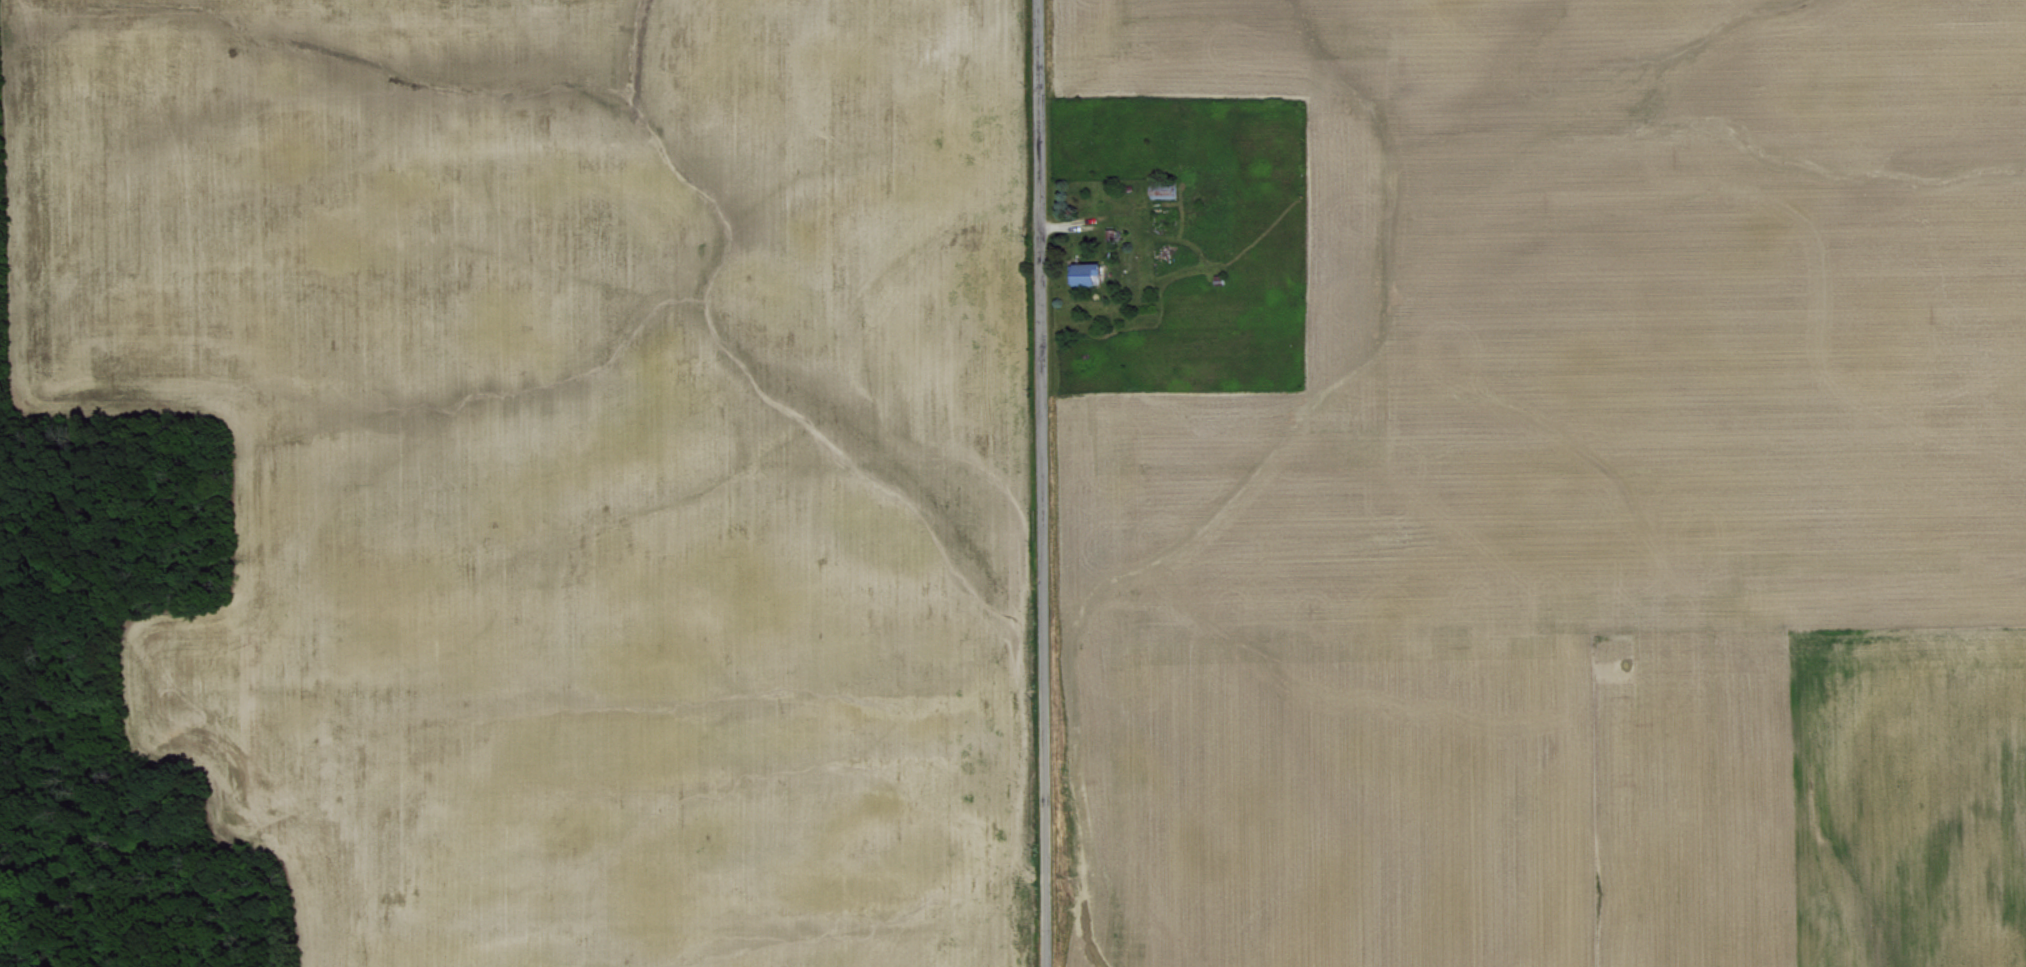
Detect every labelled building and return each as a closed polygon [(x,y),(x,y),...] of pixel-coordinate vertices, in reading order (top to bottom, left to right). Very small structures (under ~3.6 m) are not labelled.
[(1150,182),(1150,197),(1174,197),(1174,182),(1150,182)]
